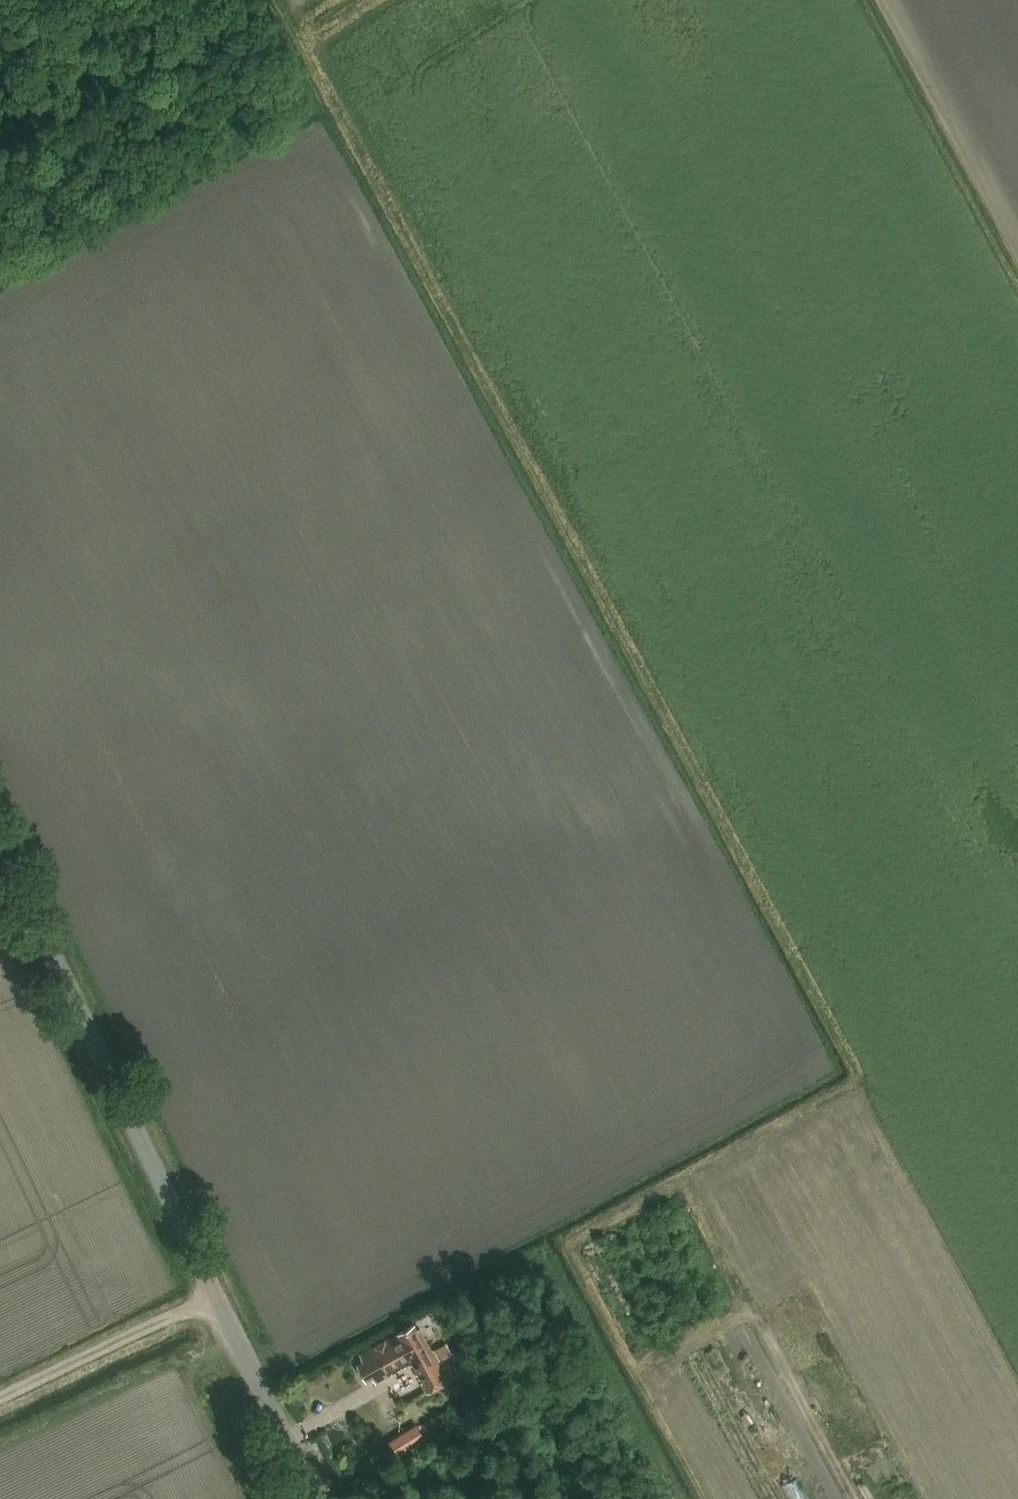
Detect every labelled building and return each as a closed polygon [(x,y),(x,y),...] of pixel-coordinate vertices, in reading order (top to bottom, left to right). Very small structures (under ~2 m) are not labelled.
[(376,1379),(411,1360),(428,1389),(449,1377),(443,1366),(455,1359),(446,1343),(434,1350),(420,1326),(418,1327),(415,1321),(400,1331),(386,1339),(376,1344),(377,1344),(361,1352),(365,1358),(359,1362),(368,1378),(374,1374),(376,1379)] [(400,1456),(427,1439),(417,1423),(390,1440),(400,1456)]
